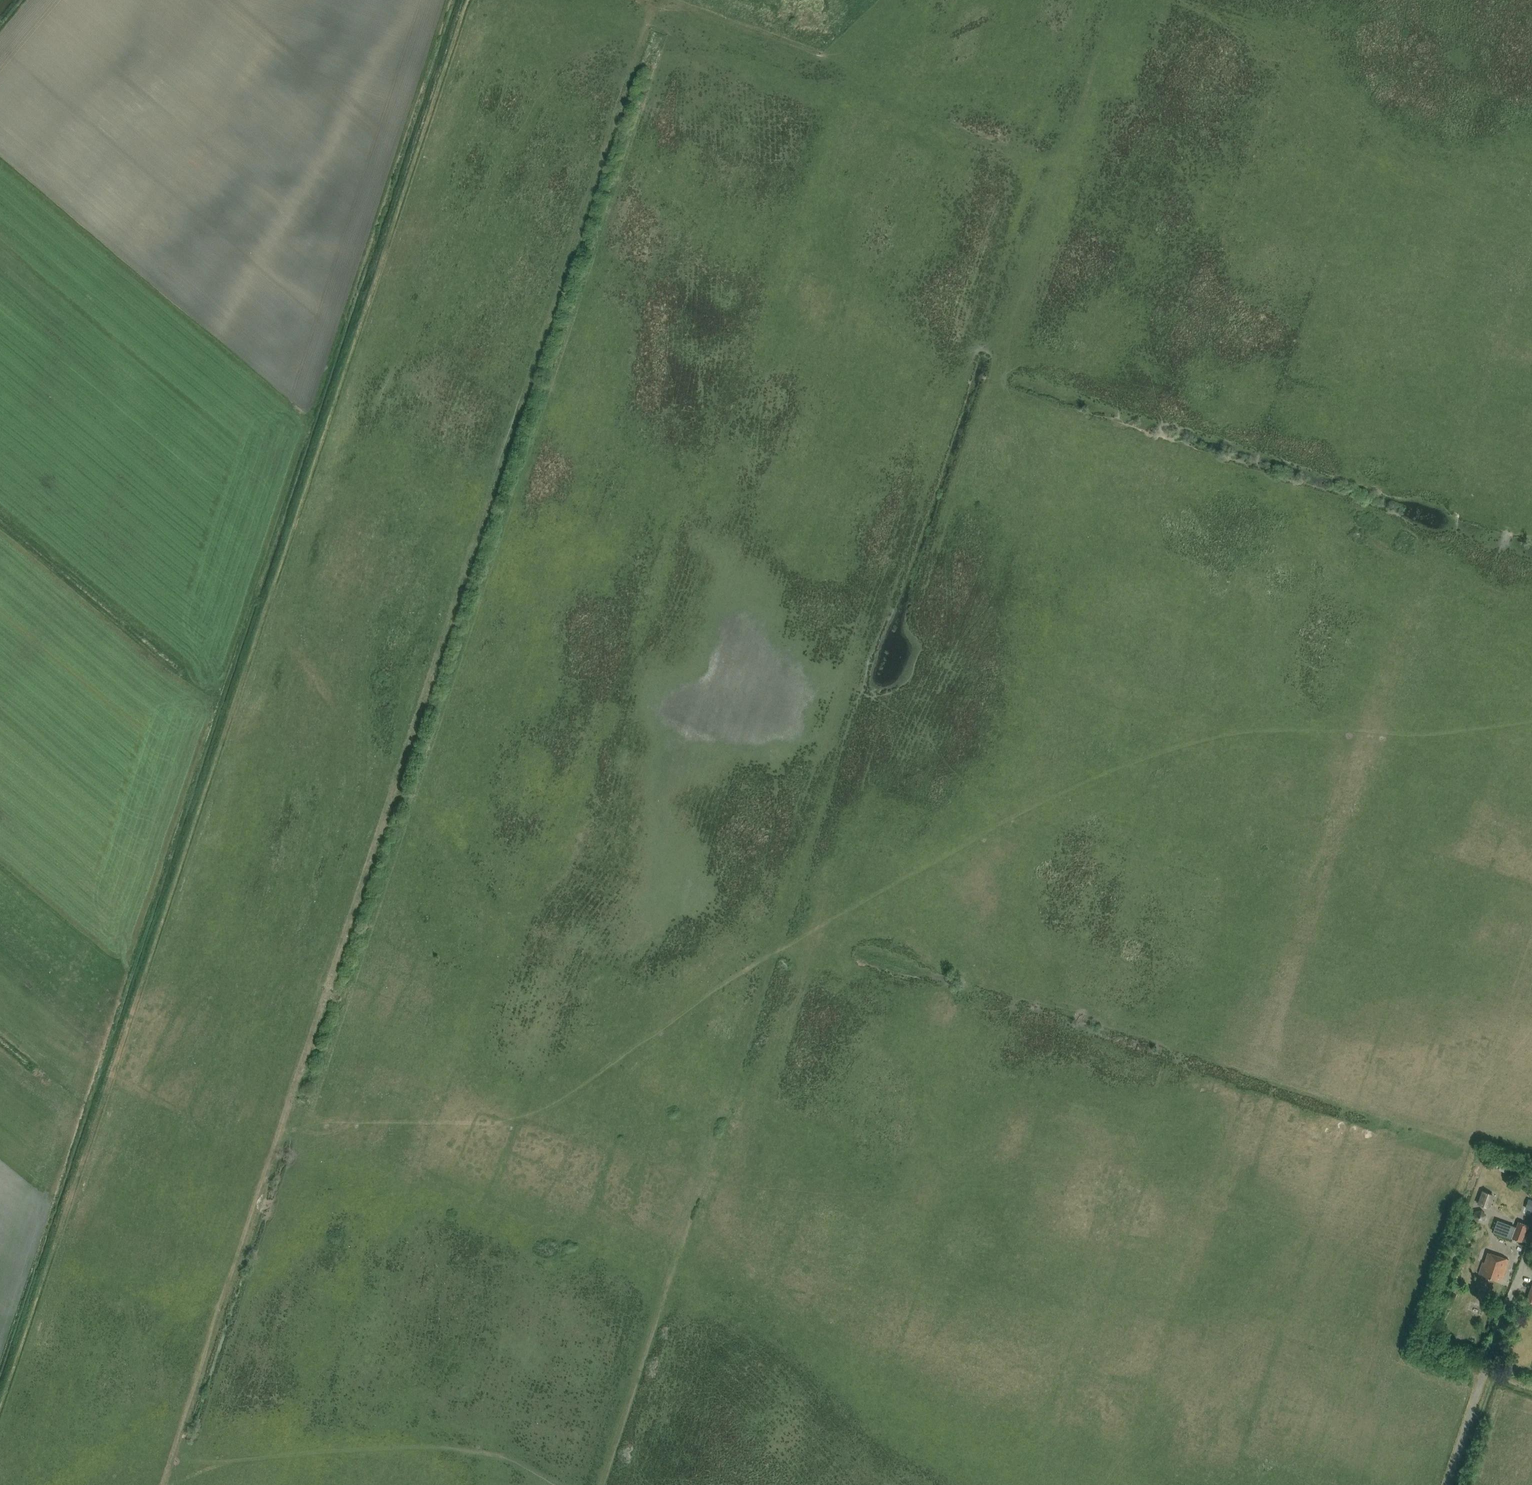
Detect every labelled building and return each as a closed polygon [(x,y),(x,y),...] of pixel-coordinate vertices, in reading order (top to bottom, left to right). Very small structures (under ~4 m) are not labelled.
[(1502,1164),(1499,1170),(1508,1174),(1511,1168),(1502,1164)] [(1490,1209),(1495,1195),(1482,1190),(1477,1204),(1490,1209)] [(1477,1222),(1484,1221),(1486,1214),(1482,1210),(1475,1211),(1473,1217),(1477,1222)] [(1493,1232),(1512,1239),(1516,1227),(1498,1220),(1493,1232)] [(1528,1226),(1518,1222),(1516,1227),(1512,1239),(1522,1242),(1528,1226)] [(1510,1260),(1509,1260),(1488,1252),(1485,1263),(1483,1262),(1479,1273),(1497,1280),(1498,1277),(1505,1279),(1510,1260)]
